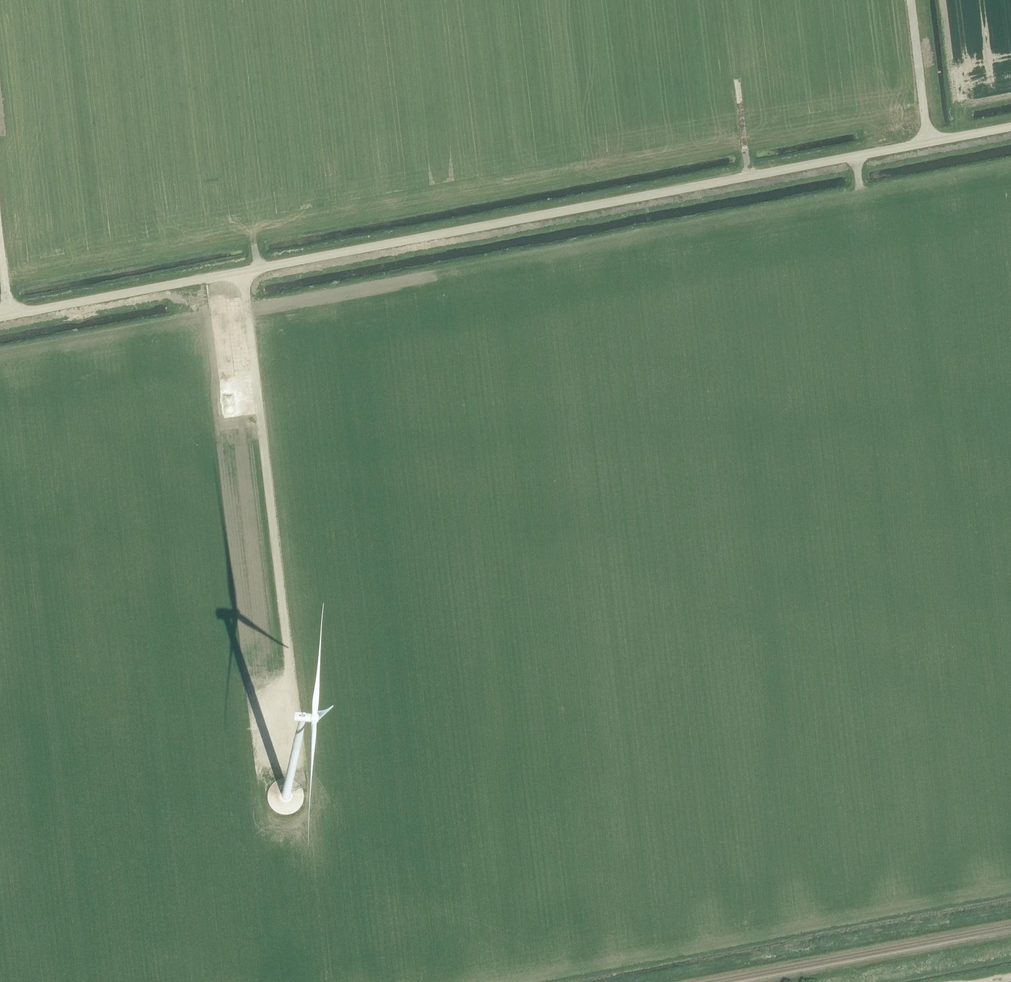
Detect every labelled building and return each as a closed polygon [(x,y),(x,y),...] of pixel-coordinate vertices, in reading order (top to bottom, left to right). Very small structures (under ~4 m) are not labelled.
[(282,796),(282,797),(282,798),(282,799),(283,800),(284,800),(284,801),(285,801),(286,801),(287,801),(288,800),(289,800),(289,799),(290,798),(290,797),(290,796),(290,795),(289,795),(289,794),(288,794),(288,793),(287,793),(286,793),(285,793),(284,793),(283,793),(283,794),(282,794),(282,795),(282,796)]
